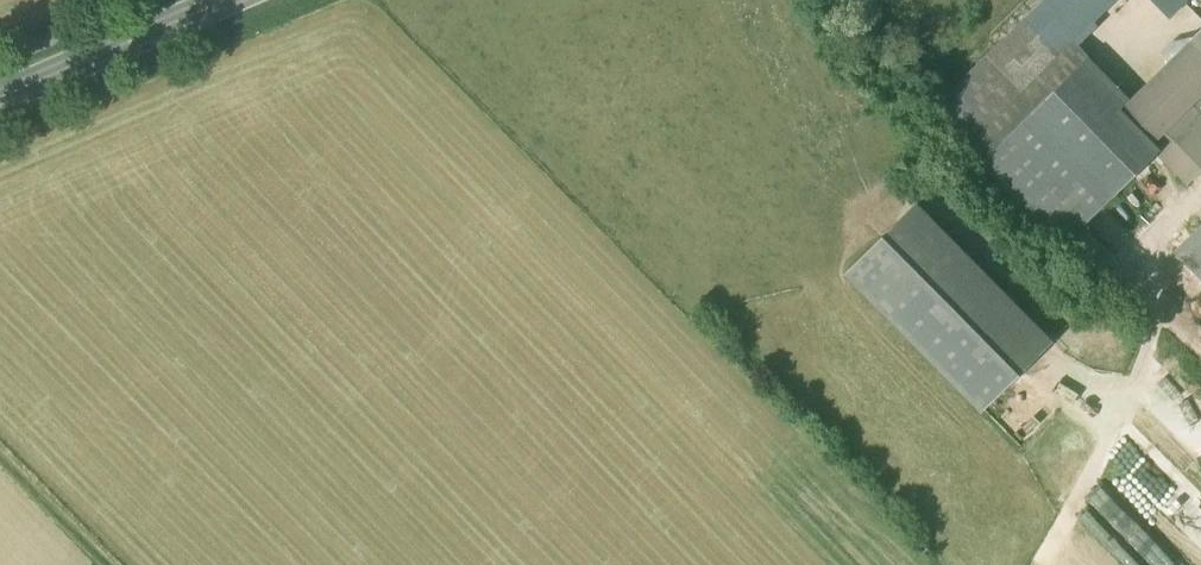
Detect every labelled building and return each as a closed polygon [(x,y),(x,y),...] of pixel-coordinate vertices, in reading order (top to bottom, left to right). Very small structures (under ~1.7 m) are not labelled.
[(1000,74),(1019,93),(1106,6),(1101,0),(1075,0),(1000,74)] [(1171,15),(1187,0),(1156,0),(1171,15)] [(1193,37),(1197,41),(1200,46),(1200,29),(1193,37)] [(1175,63),(1200,90),(1200,46),(1197,41),(1175,63)] [(1123,114),(1151,143),(1191,105),(1200,95),(1200,90),(1175,63),(1123,114)] [(1078,69),(1005,140),(1032,168),(1105,97),(1078,69)] [(1123,114),(1106,97),(1105,97),(1032,168),(1084,221),(1157,150),(1151,143),(1123,114)] [(1151,143),(1190,183),(1200,172),(1200,115),(1191,105),(1151,143)] [(1050,342),(916,206),(849,273),(982,408),(1050,342)] [(1173,252),(1200,280),(1200,224),(1173,252)] [(1131,445),(1116,467),(1133,478),(1148,456),(1131,445)] [(1113,499),(1100,511),(1112,523),(1116,519),(1144,548),(1130,562),(1133,564),(1177,564),(1113,499)]
